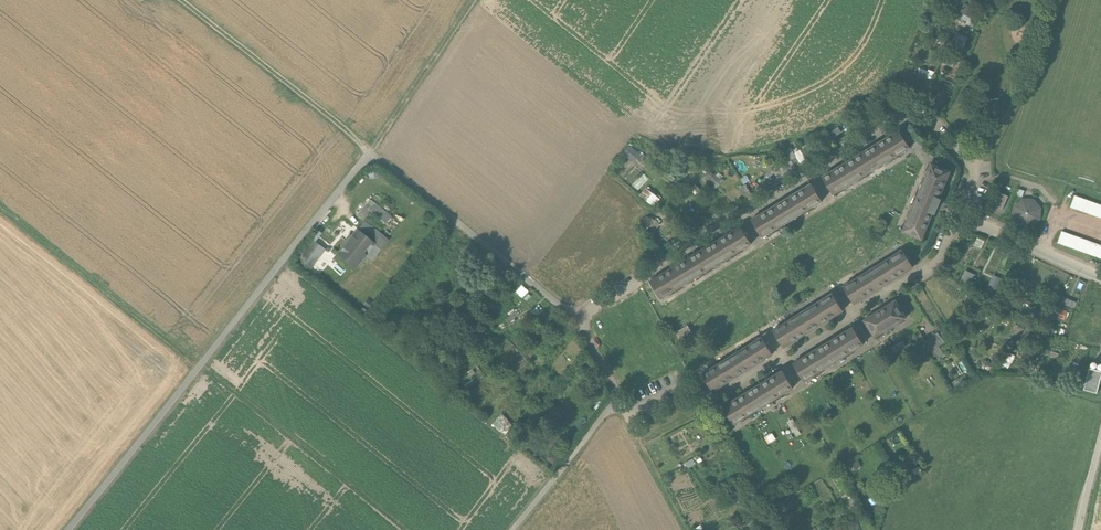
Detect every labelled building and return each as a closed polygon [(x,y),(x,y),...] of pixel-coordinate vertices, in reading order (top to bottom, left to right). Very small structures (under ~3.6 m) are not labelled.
[(839,129),(830,134),(834,140),(842,134),(839,129)] [(899,130),(822,177),(833,195),(910,148),(899,130)] [(628,144),(622,153),(633,161),(639,151),(628,144)] [(808,163),(800,151),(795,154),(794,155),(796,158),(802,167),(808,163)] [(659,169),(646,158),(642,164),(655,175),(659,169)] [(796,158),(790,161),(796,171),(802,167),(796,158)] [(931,163),(902,231),(921,239),(927,225),(930,219),(933,212),(934,213),(934,212),(933,211),(934,209),(935,209),(936,209),(934,208),(935,206),(937,206),(935,205),(937,203),(938,203),(938,202),(937,202),(938,199),(939,200),(940,199),(938,199),(941,192),(944,185),(950,172),(931,163)] [(722,182),(710,170),(705,175),(717,187),(722,182)] [(641,172),(630,185),(638,191),(648,179),(641,172)] [(706,182),(695,193),(699,197),(704,192),(710,186),(706,182)] [(811,184),(788,198),(788,197),(778,203),(778,204),(751,220),(762,238),(822,201),(811,184)] [(659,198),(645,186),(639,193),(653,206),(659,198)] [(750,196),(744,187),(739,191),(741,194),(745,200),(750,196)] [(1001,193),(995,207),(1002,210),(1008,196),(1001,193)] [(1074,196),(1070,207),(1100,218),(1100,205),(1074,196)] [(370,200),(356,217),(361,221),(369,212),(375,204),(370,200)] [(1033,201),(1023,200),(1015,207),(1014,217),(1021,225),(1031,225),(1039,219),(1039,209),(1033,201)] [(389,216),(375,204),(369,212),(382,224),(389,216)] [(659,224),(649,216),(637,229),(642,233),(650,225),(654,229),(659,224)] [(387,242),(363,222),(357,230),(374,244),(363,257),(370,263),(387,242)] [(740,227),(711,245),(710,244),(710,245),(680,263),(679,263),(650,281),(661,299),(751,244),(740,227)] [(357,230),(336,255),(353,269),(363,257),(374,244),(357,230)] [(1062,231),(1058,243),(1100,259),(1100,245),(1062,231)] [(308,268),(323,248),(309,237),(294,257),(308,268)] [(902,250),(843,286),(854,304),(913,267),(902,250)] [(838,270),(828,276),(832,284),(842,278),(838,270)] [(1087,283),(1067,276),(1063,286),(1084,294),(1087,283)] [(831,293),(772,330),(783,348),(842,311),(831,293)] [(895,300),(863,320),(874,337),(906,317),(895,300)] [(1066,310),(1054,306),(1051,314),(1063,318),(1066,310)] [(505,316),(513,329),(524,323),(516,310),(505,316)] [(688,326),(676,333),(683,344),(695,337),(688,326)] [(852,327),(793,364),(804,381),(863,344),(852,327)] [(405,341),(397,335),(390,343),(392,345),(399,350),(405,341)] [(945,345),(937,335),(921,346),(921,347),(943,376),(954,368),(950,362),(947,365),(942,360),(946,357),(939,349),(945,345)] [(761,337),(702,374),(713,391),(740,375),(746,371),(772,355),(761,337)] [(997,364),(984,359),(980,368),(993,373),(997,364)] [(483,377),(476,368),(467,374),(470,378),(474,384),(483,377)] [(1089,368),(1083,390),(1097,394),(1100,378),(1100,371),(1089,368)] [(782,370),(755,387),(749,390),(749,391),(723,407),(734,425),(793,388),(782,370)] [(964,375),(959,378),(962,384),(968,380),(964,375)] [(470,378),(461,384),(466,390),(474,384),(470,378)] [(460,391),(449,382),(444,387),(450,391),(456,396),(460,391)] [(810,518),(803,522),(807,529),(816,529),(810,518)]
